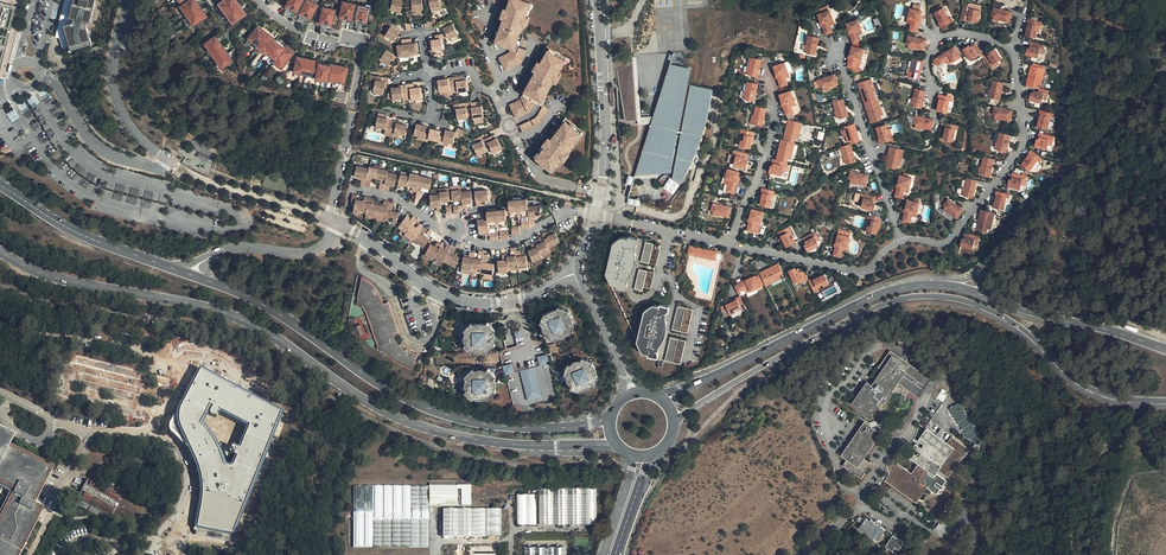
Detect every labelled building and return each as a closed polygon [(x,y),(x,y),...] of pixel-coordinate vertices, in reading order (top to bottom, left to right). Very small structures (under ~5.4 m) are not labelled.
[(1,76),(19,5),(0,0),(0,75),(1,76)] [(65,56),(93,48),(86,21),(86,20),(90,21),(95,0),(65,0),(55,37),(60,39),(64,52),(65,56)] [(197,0),(191,0),(183,6),(196,25),(208,16),(197,0)] [(235,22),(247,13),(238,0),(226,0),(221,3),(235,22)] [(313,17),(319,4),(311,0),(291,0),(289,5),(313,17)] [(405,1),(399,0),(395,0),(393,10),(402,12),(405,1)] [(423,0),(413,0),(415,11),(424,10),(423,0)] [(510,49),(515,51),(532,4),(520,0),(512,0),(496,44),(510,49)] [(342,16),(354,18),(357,4),(345,1),(342,16)] [(287,8),(311,20),(313,17),(289,5),(287,8)] [(357,19),(369,22),(372,7),(360,5),(357,19)] [(946,11),(942,6),(933,12),(939,22),(938,23),(941,27),(953,20),(950,16),(946,18),(943,13),(946,11)] [(980,9),(963,6),(959,19),(964,20),(964,19),(974,22),(976,14),(978,15),(980,9)] [(325,7),(322,22),(334,24),(337,9),(325,7)] [(911,18),(908,30),(917,32),(921,10),(910,7),(908,17),(911,18)] [(1010,10),(994,7),(991,16),(999,17),(999,19),(1008,21),(1010,10)] [(818,14),(826,35),(834,32),(830,21),(834,19),(830,10),(818,14)] [(1036,36),(1037,29),(1039,23),(1041,23),(1041,19),(1028,16),(1027,20),(1028,20),(1025,33),(1032,35),(1036,36)] [(850,36),(852,44),(860,41),(857,29),(861,28),(857,19),(846,23),(850,36)] [(459,35),(453,20),(444,24),(451,39),(459,35)] [(396,29),(399,23),(391,21),(390,25),(392,27),(387,35),(396,40),(401,32),(396,29)] [(287,47),(278,40),(277,41),(268,34),(269,33),(260,26),(251,38),(260,45),(259,46),(268,53),(269,52),(278,59),(277,60),(280,63),(278,66),(282,69),(296,51),(288,45),(287,47)] [(278,40),(269,33),(268,34),(277,41),(278,40)] [(444,39),(444,34),(436,35),(437,40),(433,41),(434,51),(444,50),(442,39),(444,39)] [(819,38),(812,36),(809,35),(807,45),(808,46),(807,53),(816,55),(819,38)] [(923,49),(925,39),(908,35),(906,44),(914,46),(913,47),(923,49)] [(235,60),(218,36),(205,45),(222,69),(235,60)] [(410,55),(408,39),(403,40),(404,45),(399,46),(400,57),(410,55)] [(413,39),(408,39),(410,55),(421,54),(419,42),(413,43),(413,39)] [(1044,46),(1044,43),(1031,40),(1030,45),(1027,45),(1026,52),(1038,55),(1040,46),(1044,46)] [(978,46),(976,42),(970,46),(969,44),(963,48),(970,59),(978,54),(979,57),(983,54),(984,54),(978,46)] [(852,45),(847,67),(849,68),(854,69),(857,57),(861,58),(863,48),(853,45),(852,45)] [(952,61),(961,56),(955,46),(936,58),(940,64),(951,58),(952,61)] [(990,52),(984,55),(992,69),(996,66),(994,63),(1001,58),(995,47),(989,51),(990,52)] [(549,48),(523,95),(536,103),(540,105),(567,58),(549,48)] [(515,51),(510,49),(509,53),(500,59),(509,73),(522,63),(525,55),(515,51)] [(393,60),(396,55),(387,50),(382,59),(391,65),(393,60)] [(297,71),(319,76),(319,77),(330,80),(330,78),(347,82),(350,67),(333,64),(333,65),(322,63),(322,61),(300,56),(297,71)] [(758,67),(760,58),(750,56),(748,67),(750,67),(748,75),(754,76),(756,76),(756,75),(758,67)] [(633,100),(635,120),(635,125),(651,123),(653,116),(639,118),(634,58),(630,59),(630,66),(633,100)] [(922,60),(912,58),(910,69),(912,69),(910,76),(919,78),(922,60)] [(772,65),(773,70),(778,86),(783,85),(786,83),(782,71),(786,70),(783,61),(772,65)] [(826,69),(825,62),(815,67),(818,72),(826,69)] [(670,64),(651,123),(632,177),(672,173),(671,177),(681,182),(696,152),(703,132),(708,111),(712,88),(686,83),(688,67),(670,64)] [(630,66),(616,68),(617,80),(624,120),(635,120),(633,100),(630,66)] [(1045,69),(1032,66),(1028,84),(1036,86),(1037,83),(1041,85),(1045,69)] [(837,85),(833,74),(816,81),(819,89),(826,87),(827,89),(837,85)] [(384,81),(385,76),(377,75),(373,92),(384,94),(386,86),(387,82),(384,81)] [(461,81),(461,77),(453,78),(454,83),(457,83),(459,93),(469,91),(467,80),(461,81)] [(859,83),(866,102),(876,99),(872,91),(876,89),(873,78),(859,83)] [(449,85),(448,79),(439,81),(440,91),(450,90),(451,94),(455,93),(454,85),(449,85)] [(999,100),(1004,81),(994,79),(991,89),(993,90),(991,97),(999,100)] [(752,83),(746,81),(745,91),(747,92),(745,100),(753,102),(756,87),(756,84),(752,83)] [(413,99),(423,98),(421,87),(416,88),(415,83),(407,85),(408,90),(411,89),(413,99)] [(407,85),(399,86),(399,87),(402,87),(404,93),(408,93),(408,90),(407,85)] [(409,100),(408,93),(404,93),(402,87),(399,87),(392,88),(394,99),(404,98),(405,101),(409,100)] [(1047,92),(1048,89),(1038,87),(1038,89),(1034,88),(1033,91),(1031,90),(1029,97),(1042,100),(1044,91),(1047,92)] [(923,95),(924,91),(918,89),(914,88),(912,98),(914,99),(911,107),(919,109),(923,95)] [(778,94),(778,97),(786,115),(793,112),(789,100),(794,99),(790,90),(785,91),(778,94)] [(952,97),(944,96),(937,94),(936,98),(938,99),(937,107),(936,111),(946,114),(948,101),(951,102),(952,97)] [(536,103),(523,95),(521,98),(528,113),(531,111),(536,103)] [(876,99),(866,102),(873,123),(883,120),(880,111),(883,110),(880,98),(876,99)] [(841,99),(832,102),(835,112),(836,111),(839,120),(848,116),(841,99)] [(527,113),(520,100),(510,105),(516,119),(527,113)] [(478,107),(477,103),(472,104),(474,119),(484,117),(483,107),(482,107),(478,107)] [(466,108),(465,104),(456,105),(459,119),(469,118),(468,108),(466,108)] [(764,107),(754,105),(752,115),(754,115),(752,123),(761,125),(764,107)] [(998,106),(995,106),(993,114),(1001,116),(1001,117),(1011,120),(1013,110),(998,106)] [(542,124),(550,111),(543,107),(536,118),(532,120),(535,127),(542,124)] [(1040,113),(1039,115),(1038,124),(1048,127),(1050,118),(1051,115),(1053,115),(1054,111),(1039,108),(1038,112),(1040,113)] [(917,116),(914,115),(912,124),(921,126),(921,128),(930,130),(931,119),(928,119),(917,116)] [(390,135),(393,120),(378,116),(376,125),(387,128),(385,134),(390,135)] [(787,119),(783,139),(793,142),(795,133),(798,134),(801,123),(787,119)] [(397,121),(393,120),(390,135),(394,137),(395,132),(406,135),(408,125),(397,123),(397,121)] [(533,128),(530,120),(520,125),(523,133),(533,128)] [(553,172),(583,132),(567,120),(537,159),(553,172)] [(429,138),(430,134),(426,133),(427,125),(417,123),(415,135),(424,137),(423,140),(428,141),(429,138)] [(852,123),(843,127),(846,136),(848,136),(851,144),(859,141),(852,123)] [(956,130),(957,126),(944,123),(943,127),(944,127),(941,139),(951,142),(954,130),(956,130)] [(880,139),(877,140),(879,143),(884,142),(893,139),(891,135),(887,136),(886,130),(887,130),(885,124),(875,126),(880,139)] [(754,131),(739,128),(739,133),(743,134),(743,140),(740,139),(738,146),(748,148),(750,136),(753,136),(754,131)] [(444,142),(445,137),(440,136),(441,131),(431,129),(430,134),(429,138),(439,141),(438,144),(443,145),(444,142)] [(447,130),(445,137),(444,142),(453,143),(455,132),(447,130)] [(1006,151),(1010,134),(1000,131),(998,141),(1000,142),(998,149),(1006,151)] [(1036,137),(1036,139),(1035,144),(1047,147),(1049,142),(1050,138),(1053,139),(1054,134),(1040,131),(1039,137),(1036,137)] [(496,140),(494,136),(486,140),(488,145),(490,144),(494,153),(503,149),(498,140),(496,140)] [(485,141),(482,137),(475,140),(477,144),(474,146),(479,156),(487,152),(483,142),(485,141)] [(781,139),(776,159),(785,161),(788,153),(791,154),(795,142),(793,142),(783,139),(781,139)] [(850,148),(849,144),(839,147),(842,157),(844,157),(846,165),(854,161),(850,148)] [(897,148),(889,147),(885,168),(894,170),(897,160),(901,161),(903,150),(897,148)] [(1041,160),(1043,156),(1032,148),(1029,151),(1031,152),(1026,158),(1023,162),(1031,169),(1037,161),(1039,159),(1041,160)] [(748,154),(734,151),(733,156),(737,157),(735,166),(748,168),(749,161),(747,160),(748,154)] [(994,158),(985,155),(982,166),(984,166),(982,173),(990,175),(994,158)] [(787,167),(788,162),(785,161),(776,159),(774,159),(773,166),(770,166),(768,172),(782,174),(783,166),(787,167)] [(377,177),(379,166),(375,165),(374,167),(370,166),(369,169),(365,187),(369,188),(372,176),(377,177)] [(363,177),(361,186),(365,187),(369,169),(358,166),(358,168),(353,167),(352,174),(363,177)] [(384,167),(379,166),(377,177),(381,178),(378,190),(383,191),(384,188),(387,172),(388,170),(383,169),(384,167)] [(738,171),(726,168),(723,179),(728,180),(726,191),(733,193),(738,171)] [(395,174),(387,172),(384,188),(388,188),(389,184),(392,185),(395,174)] [(407,186),(407,185),(408,185),(410,174),(408,173),(402,172),(399,184),(407,186)] [(866,186),(868,176),(850,172),(848,180),(856,182),(856,184),(866,186)] [(1021,187),(1022,183),(1023,178),(1026,179),(1027,175),(1013,172),(1012,176),(1012,177),(1009,177),(1008,184),(1021,187)] [(412,191),(417,192),(417,190),(419,177),(420,175),(410,174),(408,185),(413,185),(412,191)] [(902,176),(898,175),(893,196),(900,197),(903,186),(907,186),(909,177),(908,177),(902,176)] [(977,179),(966,176),(964,186),(966,187),(964,195),(973,197),(977,179)] [(432,179),(419,177),(417,190),(422,191),(422,187),(430,189),(432,179)] [(461,191),(460,186),(452,187),(454,200),(462,199),(461,191)] [(448,188),(440,188),(440,193),(441,200),(450,200),(448,188)] [(766,189),(762,188),(761,192),(763,193),(760,206),(770,208),(772,201),(769,201),(770,195),(775,196),(776,191),(766,189)] [(1009,197),(1010,193),(996,190),(996,189),(995,193),(996,193),(994,203),(993,206),(1004,208),(1005,205),(1007,196),(1009,197)] [(461,191),(462,199),(463,208),(468,208),(467,202),(472,202),(470,190),(461,191)] [(475,192),(476,206),(482,205),(481,200),(488,200),(486,191),(475,192)] [(438,211),(442,210),(441,200),(440,193),(432,195),(432,206),(437,206),(438,211)] [(876,196),(862,193),(860,197),(863,198),(861,207),(871,209),(873,202),(875,202),(876,196)] [(369,197),(365,196),(364,199),(357,197),(355,207),(366,210),(369,197)] [(366,210),(366,212),(375,215),(378,203),(373,202),(374,198),(369,197),(366,210)] [(528,205),(527,198),(517,199),(518,214),(521,214),(521,216),(529,216),(528,205)] [(901,220),(908,221),(909,222),(912,210),(916,211),(918,201),(911,199),(906,198),(901,220)] [(948,198),(942,206),(948,211),(947,212),(955,218),(961,210),(948,198)] [(518,214),(517,199),(508,199),(509,218),(515,217),(515,214),(518,214)] [(378,203),(375,215),(385,217),(389,201),(384,200),(383,204),(378,203)] [(385,217),(385,219),(396,222),(398,212),(391,210),(392,202),(389,201),(385,217)] [(728,216),(730,205),(712,202),(711,210),(719,212),(718,214),(728,216)] [(537,205),(528,205),(529,216),(530,219),(530,223),(532,223),(532,215),(538,214),(537,205)] [(765,211),(752,208),(747,231),(756,233),(759,220),(762,221),(765,211)] [(505,209),(496,210),(497,225),(501,225),(502,227),(507,226),(505,209)] [(979,231),(981,230),(987,231),(987,229),(989,222),(992,223),(995,212),(981,209),(977,229),(979,231)] [(496,210),(487,211),(488,218),(489,228),(495,227),(495,225),(497,225),(496,210)] [(400,225),(401,226),(408,231),(413,224),(418,218),(415,215),(411,219),(407,216),(402,223),(400,225)] [(880,217),(870,215),(870,219),(874,220),(872,226),(869,226),(868,232),(879,234),(882,222),(884,222),(884,218),(880,217)] [(489,235),(489,232),(489,228),(488,218),(478,219),(479,231),(484,231),(485,236),(489,235)] [(521,228),(531,227),(530,223),(530,219),(520,220),(521,228)] [(406,233),(413,240),(414,238),(423,227),(419,223),(417,227),(413,224),(408,231),(406,233)] [(519,233),(519,225),(511,226),(511,234),(519,233)] [(427,229),(423,227),(414,238),(424,246),(430,238),(424,234),(427,229)] [(788,247),(797,243),(794,238),(791,239),(788,233),(792,231),(790,227),(777,234),(780,238),(781,237),(788,247)] [(815,230),(803,237),(806,242),(803,243),(808,250),(818,244),(815,236),(817,234),(815,230)] [(507,239),(508,239),(507,231),(500,231),(501,240),(507,239)] [(963,241),(963,245),(974,247),(976,238),(979,239),(980,235),(966,231),(963,241)] [(489,235),(490,241),(498,241),(497,232),(489,232),(489,235)] [(543,236),(548,247),(559,241),(555,233),(548,236),(545,232),(542,233),(543,236)] [(847,246),(849,235),(837,232),(833,255),(841,257),(844,245),(847,246)] [(541,255),(550,251),(548,247),(543,236),(538,238),(541,243),(536,245),(541,255)] [(637,246),(639,239),(628,237),(628,238),(622,238),(619,238),(613,246),(615,247),(613,259),(609,274),(607,276),(608,282),(612,285),(617,286),(618,289),(628,291),(629,284),(627,283),(636,246),(637,246)] [(441,246),(443,243),(437,239),(435,244),(431,242),(426,253),(435,258),(436,255),(441,246)] [(534,261),(542,257),(541,255),(536,245),(535,242),(531,245),(533,250),(529,251),(534,261)] [(653,249),(654,245),(646,243),(642,263),(658,266),(661,251),(653,249)] [(436,255),(444,260),(451,247),(452,246),(446,244),(444,248),(441,246),(436,255)] [(689,257),(706,261),(709,249),(691,245),(689,257)] [(509,267),(517,265),(515,250),(515,246),(514,246),(510,247),(511,254),(508,255),(509,267)] [(451,247),(444,260),(454,266),(459,257),(452,253),(454,249),(451,247)] [(515,250),(517,265),(526,264),(524,253),(519,254),(519,249),(515,250)] [(714,262),(717,251),(709,249),(706,261),(714,262)] [(937,249),(934,254),(938,257),(942,253),(937,249)] [(472,268),(472,269),(481,270),(483,253),(484,251),(479,250),(478,257),(474,256),(472,268)] [(463,266),(472,268),(474,256),(475,251),(469,251),(469,256),(464,255),(463,266)] [(502,257),(496,259),(499,270),(509,268),(509,267),(508,255),(507,252),(501,253),(502,257)] [(483,253),(481,270),(492,272),(493,263),(488,262),(488,254),(483,253)] [(759,276),(766,289),(776,283),(775,281),(783,277),(778,267),(759,276)] [(652,288),(655,273),(639,269),(635,289),(643,291),(644,287),(652,288)] [(804,285),(808,283),(803,274),(799,275),(797,271),(794,273),(794,271),(787,274),(794,286),(803,282),(804,285)] [(367,283),(358,277),(353,299),(356,302),(355,303),(354,303),(354,304),(353,304),(353,305),(353,306),(352,307),(352,308),(353,308),(353,309),(354,310),(355,311),(356,311),(357,311),(358,311),(359,311),(359,310),(361,309),(365,316),(367,320),(367,321),(368,321),(369,321),(369,322),(370,322),(371,322),(371,323),(372,323),(372,324),(373,324),(373,325),(374,325),(374,326),(375,326),(375,327),(375,328),(376,328),(376,329),(376,330),(377,331),(377,332),(377,333),(377,334),(377,335),(377,336),(377,337),(377,338),(377,339),(377,340),(376,340),(376,341),(376,342),(375,343),(379,353),(378,354),(377,354),(377,355),(377,356),(377,357),(377,358),(378,359),(379,360),(380,360),(381,360),(382,360),(383,360),(384,359),(389,363),(398,371),(406,375),(417,379),(424,364),(422,363),(421,365),(414,362),(414,360),(410,357),(408,358),(403,352),(398,346),(396,342),(396,340),(401,338),(397,328),(391,331),(387,320),(393,317),(389,306),(383,308),(382,307),(379,299),(373,290),(367,283)] [(808,283),(815,297),(818,295),(817,294),(816,291),(823,288),(823,290),(829,288),(824,278),(813,284),(812,282),(808,283)] [(754,279),(734,289),(738,297),(750,291),(751,295),(760,290),(754,279)] [(743,315),(747,313),(740,300),(737,302),(737,304),(727,310),(731,319),(736,316),(736,314),(741,311),(743,315)] [(546,311),(544,310),(541,319),(544,321),(548,331),(546,335),(556,339),(559,335),(564,333),(568,331),(572,332),(575,323),(572,321),(568,312),(569,307),(559,304),(559,305),(546,311)] [(667,314),(669,307),(658,304),(658,307),(653,306),(650,308),(644,313),(645,314),(639,341),(637,342),(640,352),(646,354),(646,356),(657,359),(659,350),(658,349),(666,313),(667,314)] [(688,335),(693,311),(677,307),(672,331),(688,335)] [(373,344),(378,354),(379,353),(375,343),(376,342),(376,341),(376,340),(377,340),(377,339),(377,338),(377,337),(377,336),(377,335),(377,334),(377,333),(377,332),(377,331),(376,330),(376,329),(376,328),(375,328),(375,327),(375,326),(374,326),(374,325),(373,325),(373,324),(372,324),(372,323),(371,323),(371,322),(370,322),(369,322),(369,321),(368,321),(367,321),(367,320),(365,316),(361,309),(359,310),(363,317),(365,321),(373,344)] [(393,319),(393,317),(387,320),(391,331),(397,328),(393,319)] [(474,321),(466,328),(469,330),(469,341),(466,344),(473,351),(477,348),(482,348),(486,349),(489,352),(496,344),(494,341),(494,331),(497,328),(490,321),(488,323),(477,322),(474,321)] [(680,365),(686,341),(670,337),(665,361),(680,365)] [(916,356),(913,339),(899,342),(900,346),(897,347),(898,350),(908,348),(909,357),(916,356)] [(548,363),(545,352),(534,355),(537,365),(548,363)] [(918,399),(930,381),(891,352),(878,369),(883,372),(873,386),(867,383),(852,405),(870,418),(881,403),(884,406),(899,385),(918,399)] [(592,362),(594,358),(584,354),(583,358),(578,361),(573,363),(570,361),(565,371),(569,373),(574,382),(572,386),(581,390),(582,388),(595,382),(597,384),(600,374),(596,373),(592,362)] [(384,359),(383,360),(388,365),(397,372),(406,376),(416,381),(417,379),(406,375),(398,371),(389,363),(384,359)] [(514,370),(512,360),(501,362),(503,372),(514,370)] [(233,538),(284,410),(200,365),(169,422),(169,427),(172,432),(187,446),(194,459),(198,469),(200,479),(201,491),(198,507),(194,530),(233,538)] [(539,395),(532,366),(518,369),(525,398),(539,395)] [(473,367),(467,374),(469,376),(469,388),(466,390),(473,398),(475,396),(487,396),(490,398),(497,391),(494,388),(495,377),(497,375),(490,367),(487,370),(484,370),(477,370),(473,367)] [(946,396),(948,392),(945,389),(920,425),(927,430),(949,399),(946,396)] [(984,439),(961,404),(952,410),(971,440),(976,444),(984,439)] [(865,459),(882,435),(865,423),(841,457),(847,461),(843,467),(862,480),(872,465),(865,459)] [(17,436),(0,427),(0,494),(1,494),(4,489),(16,495),(0,526),(0,554),(23,554),(45,510),(37,506),(55,469),(12,447),(17,436)] [(949,444),(929,430),(909,457),(921,465),(914,474),(899,465),(888,481),(919,504),(930,488),(939,495),(943,491),(945,492),(947,489),(945,488),(948,483),(938,476),(941,471),(951,479),(971,449),(955,437),(949,444)] [(120,497),(86,479),(74,503),(107,521),(120,497)] [(454,488),(454,484),(426,484),(426,485),(427,504),(455,504),(454,488)] [(467,484),(454,484),(454,488),(459,489),(459,504),(466,504),(467,484)] [(427,504),(426,485),(350,485),(349,545),(426,546),(427,504)] [(592,525),(593,495),(513,494),(512,524),(592,525)] [(460,535),(459,506),(441,505),(441,535),(460,535)] [(480,536),(480,506),(461,506),(461,535),(480,536)] [(500,536),(500,507),(482,506),(481,536),(500,536)] [(873,524),(866,519),(863,523),(866,525),(863,529),(882,542),(889,532),(876,521),(873,524)] [(901,554),(908,544),(897,536),(889,547),(901,554)] [(525,544),(525,554),(565,554),(564,542),(525,544)] [(459,544),(440,543),(440,554),(459,554),(459,544)] [(479,544),(461,544),(461,554),(479,554),(479,544)] [(500,545),(481,544),(481,554),(499,554),(500,545)]
